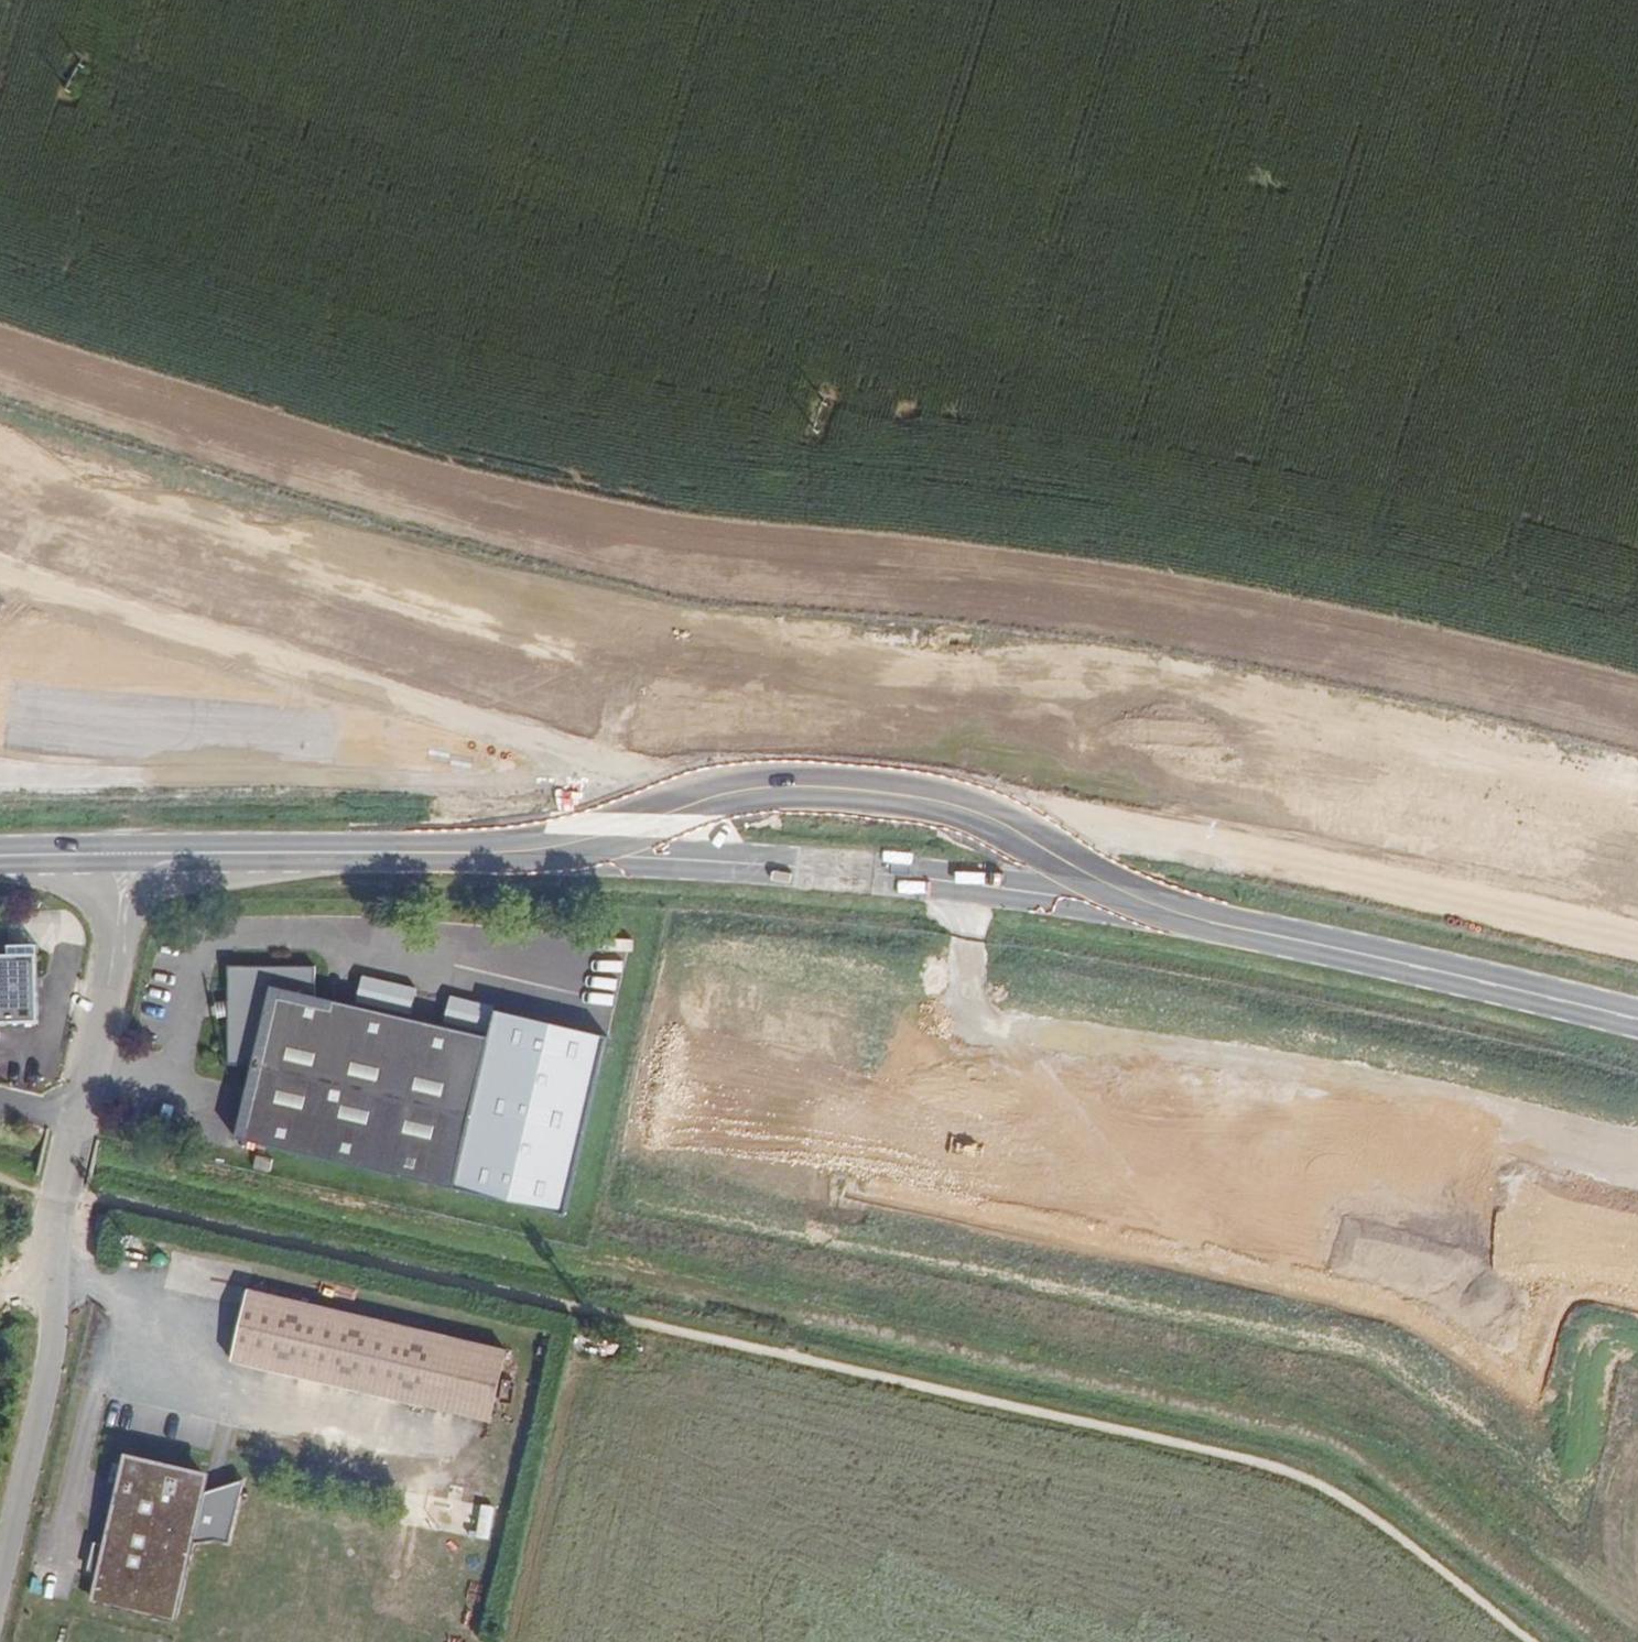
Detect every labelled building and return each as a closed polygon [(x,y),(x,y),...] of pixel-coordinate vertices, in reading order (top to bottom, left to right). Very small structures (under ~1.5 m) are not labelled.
[(41,930),(0,933),(0,998),(45,995),(41,930)] [(238,1133),(385,1170),(454,1185),(492,1026),(321,986),(327,932),(245,931),(241,1027),(265,1030),(238,1133)] [(497,1004),(492,1026),(454,1185),(560,1210),(603,1029),(497,1004)] [(101,1207),(88,1206),(86,1220),(100,1222),(101,1207)] [(513,1323),(247,1262),(226,1358),(491,1421),(513,1323)] [(199,1470),(119,1449),(90,1597),(172,1617),(199,1470)] [(479,1536),(491,1538),(495,1505),(482,1504),(479,1536)]
